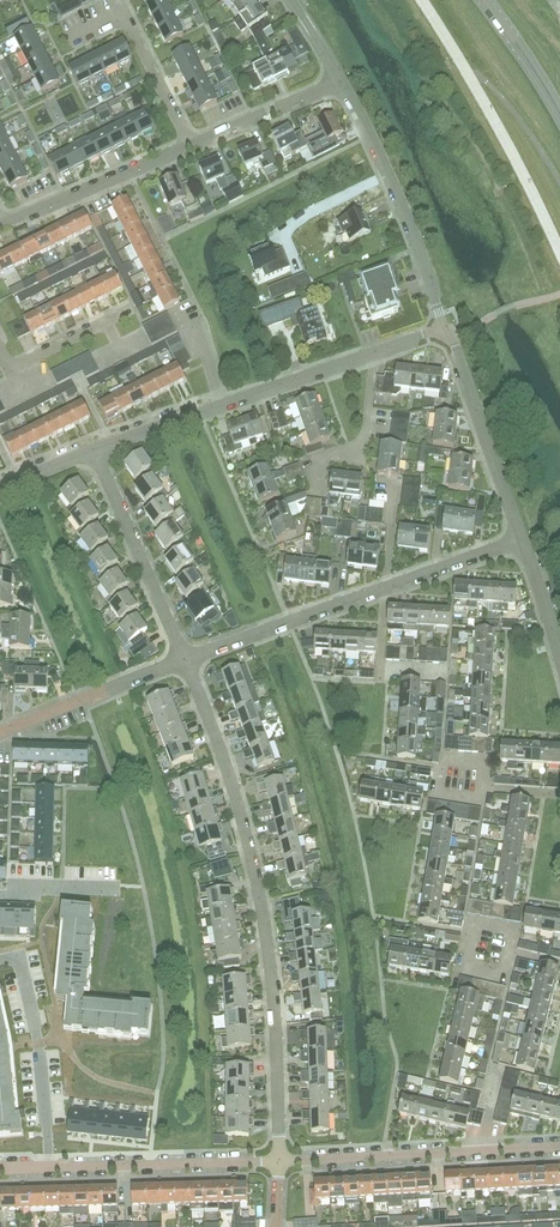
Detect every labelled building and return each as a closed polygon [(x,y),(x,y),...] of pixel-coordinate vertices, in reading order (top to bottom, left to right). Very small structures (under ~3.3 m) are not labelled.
[(62,15),(76,8),(71,0),(57,7),(62,15)] [(165,0),(152,0),(146,3),(153,16),(170,8),(165,0)] [(241,17),(258,5),(254,0),(229,0),(241,17)] [(197,11),(192,1),(187,4),(192,14),(197,11)] [(55,4),(50,6),(55,18),(60,15),(55,4)] [(272,26),(258,5),(241,17),(234,22),(241,32),(248,27),(255,37),(263,32),(272,26)] [(176,22),(170,8),(153,16),(160,30),(176,22)] [(204,25),(199,15),(194,17),(199,27),(204,25)] [(214,19),(208,23),(212,31),(218,28),(214,19)] [(5,25),(10,35),(21,29),(16,20),(5,25)] [(184,36),(176,22),(160,30),(167,44),(184,36)] [(22,52),(39,43),(32,29),(15,38),(22,52)] [(263,32),(255,37),(266,62),(276,80),(297,69),(293,61),(302,56),(296,44),(287,49),(288,51),(273,59),(269,52),(273,50),(263,32)] [(215,48),(210,37),(205,40),(210,50),(215,48)] [(124,42),(110,49),(119,66),(133,58),(124,42)] [(39,43),(22,52),(28,65),(45,56),(39,43)] [(180,70),(197,62),(190,48),(173,56),(180,70)] [(119,66),(110,49),(97,56),(105,73),(119,66)] [(224,64),(219,54),(214,57),(219,67),(224,64)] [(52,70),(45,56),(28,65),(35,78),(52,70)] [(97,56),(84,63),(92,80),(105,73),(97,56)] [(5,60),(0,62),(0,64),(5,73),(10,70),(5,60)] [(204,75),(197,62),(180,70),(187,84),(204,75)] [(266,62),(245,73),(254,92),(276,80),(266,62)] [(92,80),(84,63),(70,70),(78,87),(92,80)] [(231,78),(226,68),(221,70),(226,80),(231,78)] [(52,70),(35,78),(42,92),(59,84),(52,70)] [(16,83),(11,73),(6,76),(11,86),(16,83)] [(210,89),(204,75),(187,84),(194,97),(210,89)] [(141,77),(132,82),(134,87),(144,81),(141,77)] [(5,80),(0,83),(5,93),(9,91),(5,80)] [(238,92),(233,82),(228,84),(233,94),(238,92)] [(124,85),(114,90),(117,95),(127,90),(124,85)] [(141,88),(123,96),(125,101),(135,96),(135,95),(142,91),(141,88)] [(210,89),(194,97),(201,111),(218,103),(210,89)] [(25,100),(20,90),(15,93),(20,103),(25,100)] [(111,92),(101,97),(103,102),(113,97),(111,92)] [(16,105),(12,95),(7,97),(12,107),(16,105)] [(34,133),(64,120),(53,96),(41,102),(46,114),(41,116),(36,105),(24,111),(34,133)] [(119,98),(109,103),(112,108),(122,103),(119,98)] [(97,99),(87,104),(90,109),(100,104),(97,99)] [(106,105),(96,110),(98,115),(108,110),(106,105)] [(92,112),(82,117),(85,122),(95,117),(92,112)] [(27,124),(22,114),(16,117),(22,127),(27,124)] [(145,114),(131,121),(139,137),(153,131),(145,114)] [(312,126),(317,135),(324,132),(329,141),(342,134),(333,115),(319,123),(312,126)] [(79,119),(69,123),(71,128),(81,124),(79,119)] [(139,137),(131,121),(118,127),(126,144),(139,137)] [(65,125),(55,130),(58,135),(68,130),(65,125)] [(126,144),(118,127),(104,134),(113,151),(126,144)] [(285,161),(309,149),(301,134),(294,138),(289,128),(273,137),(285,161)] [(35,141),(30,132),(25,134),(30,144),(35,141)] [(48,134),(38,139),(40,144),(50,139),(48,134)] [(104,134),(91,141),(99,158),(113,151),(104,134)] [(7,140),(0,144),(0,160),(14,153),(7,140)] [(99,158),(91,141),(77,148),(86,164),(99,158)] [(271,151),(262,155),(257,143),(238,151),(245,166),(259,160),(264,169),(276,164),(271,151)] [(37,145),(32,148),(37,157),(42,155),(37,145)] [(77,148),(64,155),(72,171),(86,164),(77,148)] [(0,160),(0,167),(4,175),(21,167),(14,153),(0,160)] [(72,171),(64,155),(49,162),(58,178),(72,171)] [(44,159),(39,161),(44,171),(49,169),(44,159)] [(207,184),(216,180),(221,191),(221,190),(228,204),(244,196),(233,175),(227,179),(225,176),(225,177),(218,160),(200,167),(207,184)] [(28,180),(21,167),(4,175),(11,189),(28,180)] [(176,176),(160,184),(170,206),(182,201),(186,210),(190,222),(204,215),(199,206),(188,181),(187,182),(191,190),(184,193),(176,176)] [(119,220),(134,212),(127,199),(112,206),(119,220)] [(214,210),(210,201),(199,206),(204,215),(214,210)] [(134,212),(119,220),(125,232),(140,225),(134,212)] [(334,226),(339,224),(343,234),(346,233),(350,242),(371,233),(362,212),(346,219),(344,215),(331,219),(334,226)] [(93,228),(85,213),(72,220),(79,235),(93,228)] [(97,213),(91,217),(95,226),(102,222),(97,213)] [(79,235),(72,220),(59,227),(66,241),(79,235)] [(140,225),(125,232),(132,245),(147,238),(140,225)] [(66,241),(59,227),(46,233),(54,248),(66,241)] [(106,230),(99,233),(104,243),(110,239),(106,230)] [(54,248),(46,233),(33,240),(40,254),(54,248)] [(147,238),(132,245),(138,258),(153,251),(147,238)] [(110,239),(104,243),(108,252),(115,248),(110,239)] [(33,240),(20,246),(28,261),(30,265),(43,259),(40,254),(33,240)] [(100,242),(90,247),(94,254),(103,249),(100,242)] [(80,244),(71,249),(74,255),(78,262),(87,258),(83,251),(80,244)] [(270,245),(249,255),(257,272),(263,269),(267,277),(291,266),(283,249),(274,253),(270,245)] [(28,261),(20,246),(7,253),(15,267),(28,261)] [(160,264),(153,251),(138,258),(145,271),(160,264)] [(105,252),(95,257),(98,263),(108,258),(105,252)] [(7,253),(0,256),(0,275),(1,274),(15,267),(7,253)] [(78,262),(74,255),(64,261),(68,267),(78,262)] [(119,256),(112,259),(117,268),(123,265),(119,256)] [(87,261),(78,265),(82,272),(90,267),(87,261)] [(57,264),(48,269),(51,276),(60,271),(57,264)] [(166,276),(160,264),(145,271),(151,284),(166,276)] [(78,265),(69,270),(72,276),(82,272),(78,265)] [(123,265),(117,268),(121,278),(128,274),(123,265)] [(382,270),(383,273),(362,280),(368,298),(365,300),(372,320),(398,311),(388,283),(396,280),(392,268),(382,270)] [(51,276),(48,269),(38,274),(42,280),(51,276)] [(350,282),(356,279),(352,272),(346,275),(337,278),(340,285),(343,284),(350,303),(356,301),(350,282)] [(61,274),(53,278),(56,285),(65,280),(61,274)] [(116,274),(100,282),(108,297),(124,289),(116,274)] [(307,274),(278,286),(282,296),(300,289),(301,291),(312,287),(307,274)] [(166,276),(151,284),(155,290),(149,293),(152,299),(158,297),(173,289),(166,276)] [(31,277),(22,282),(25,289),(34,284),(31,277)] [(53,278),(43,283),(46,290),(56,285),(53,278)] [(130,278),(123,281),(130,294),(136,291),(130,278)] [(25,289),(22,282),(13,287),(16,293),(25,289)] [(100,282),(89,287),(97,302),(108,297),(100,282)] [(36,287),(26,292),(29,298),(39,293),(36,287)] [(89,287),(76,294),(84,309),(97,302),(89,287)] [(173,289),(158,297),(165,310),(180,303),(173,289)] [(143,304),(136,291),(130,294),(136,307),(143,304)] [(18,296),(21,302),(29,298),(26,292),(18,296)] [(76,294),(64,300),(72,315),(84,309),(76,294)] [(327,338),(317,310),(306,314),(300,299),(260,313),(265,329),(292,319),(294,327),(300,325),(307,345),(318,341),(327,338)] [(64,300),(50,307),(58,322),(72,315),(64,300)] [(150,317),(143,304),(136,307),(143,321),(150,317)] [(50,307),(38,313),(45,328),(58,322),(50,307)] [(167,312),(154,319),(158,325),(170,319),(167,312)] [(38,313),(25,320),(31,332),(32,335),(45,328),(38,313)] [(154,319),(142,325),(145,332),(158,325),(154,319)] [(174,325),(170,319),(158,325),(161,332),(174,325)] [(25,320),(18,323),(25,335),(31,332),(25,320)] [(18,323),(12,326),(18,338),(25,335),(18,323)] [(158,325),(145,332),(149,338),(161,332),(158,325)] [(177,332),(174,325),(161,332),(165,338),(177,332)] [(161,332),(149,338),(152,345),(165,338),(161,332)] [(169,348),(170,348),(182,341),(179,335),(166,341),(166,342),(169,348)] [(170,348),(173,354),(185,348),(182,341),(170,348)] [(169,348),(166,342),(153,349),(156,354),(169,348)] [(173,354),(176,360),(188,354),(185,348),(173,354)] [(153,349),(140,355),(143,361),(156,354),(153,349)] [(89,352),(76,358),(80,365),(92,358),(89,352)] [(188,354),(176,360),(178,365),(179,366),(187,362),(191,360),(188,354)] [(143,361),(140,355),(127,361),(130,367),(143,361)] [(76,358),(70,361),(77,374),(83,371),(80,365),(76,358)] [(96,365),(92,358),(80,365),(83,371),(96,365)] [(70,361),(64,364),(67,371),(70,377),(77,374),(70,361)] [(127,361),(120,365),(124,371),(130,368),(130,367),(127,361)] [(182,374),(190,370),(187,362),(179,366),(182,374)] [(51,371),(54,378),(67,371),(64,364),(51,371)] [(99,371),(96,365),(83,371),(86,378),(99,371)] [(178,365),(165,372),(172,387),(186,380),(182,374),(179,366),(178,365)] [(410,389),(412,368),(397,367),(397,373),(386,372),(385,377),(378,376),(376,393),(394,395),(397,395),(401,392),(401,388),(410,389)] [(117,374),(114,368),(101,374),(104,380),(117,374)] [(428,370),(412,368),(410,389),(426,391),(428,370)] [(428,370),(426,391),(440,393),(440,399),(447,400),(449,382),(442,381),(443,372),(428,370)] [(54,378),(57,384),(70,377),(67,371),(54,378)] [(165,372),(152,378),(160,394),(172,387),(165,372)] [(104,380),(101,374),(88,381),(91,387),(100,382),(101,384),(105,382),(104,380)] [(147,400),(134,375),(127,378),(132,388),(126,391),(134,407),(147,400)] [(160,394),(152,378),(139,385),(134,375),(147,400),(160,394)] [(72,381),(58,387),(62,394),(66,392),(69,397),(78,393),(72,381)] [(62,394),(58,387),(45,394),(49,400),(62,394)] [(134,407),(126,391),(113,398),(121,413),(134,407)] [(49,400),(45,394),(33,401),(36,407),(49,400)] [(121,413),(113,398),(106,401),(103,395),(97,398),(108,420),(121,413)] [(301,417),(321,410),(316,395),(296,402),(301,417)] [(36,407),(33,401),(20,407),(23,414),(36,407)] [(70,409),(78,424),(91,417),(84,403),(70,409)] [(23,414),(20,407),(7,414),(10,420),(23,414)] [(78,424),(70,409),(57,416),(65,431),(78,424)] [(282,409),(275,411),(281,429),(288,426),(282,409)] [(321,410),(301,417),(306,432),(326,425),(321,410)] [(281,429),(275,411),(268,414),(274,431),(281,429)] [(392,419),(409,421),(410,413),(393,411),(392,419)] [(434,413),(432,429),(453,431),(455,415),(434,413)] [(7,414),(0,417),(0,425),(10,420),(7,414)] [(249,440),(251,446),(257,444),(255,438),(264,435),(264,434),(270,432),(265,415),(258,418),(257,416),(242,420),(249,440)] [(65,431),(57,416),(44,422),(52,437),(65,431)] [(409,421),(392,419),(392,427),(408,428),(409,421)] [(249,440),(242,420),(228,425),(231,434),(224,436),(229,453),(242,449),(241,443),(249,440)] [(52,437),(44,422),(31,429),(39,444),(52,437)] [(326,425),(306,432),(311,445),(305,447),(307,455),(324,449),(322,443),(331,439),(326,425)] [(408,428),(392,427),(391,434),(408,436),(408,428)] [(39,444),(31,429),(19,435),(26,450),(39,444)] [(453,431),(432,429),(430,444),(451,447),(453,431)] [(26,450),(19,435),(6,442),(13,457),(26,450)] [(380,459),(401,461),(403,446),(382,444),(380,459)] [(427,454),(444,456),(444,449),(428,447),(427,454)] [(143,451),(125,464),(135,478),(136,477),(140,483),(153,474),(154,475),(158,472),(154,465),(143,451)] [(453,458),(451,474),(472,476),(473,460),(453,458)] [(401,461),(380,459),(378,474),(399,476),(401,461)] [(286,476),(302,470),(299,462),(283,469),(286,476)] [(267,466),(247,473),(253,488),(273,481),(273,480),(278,478),(276,471),(270,473),(267,466)] [(302,470),(286,476),(288,483),(305,477),(302,470)] [(320,517),(327,518),(329,507),(333,506),(336,505),(339,502),(340,501),(340,499),(341,496),(341,495),(345,496),(348,475),(332,473),(329,501),(322,500),(320,517)] [(140,483),(135,487),(145,501),(146,500),(150,506),(163,497),(164,499),(168,496),(163,488),(154,475),(153,474),(140,483)] [(472,476),(451,474),(449,488),(470,491),(472,476)] [(348,475),(345,496),(361,498),(363,477),(348,475)] [(403,485),(420,487),(422,479),(404,477),(403,485)] [(67,508),(71,514),(88,502),(84,497),(89,493),(79,479),(61,492),(71,505),(67,508)] [(273,481),(253,488),(258,502),(278,495),(273,481)] [(420,487),(403,485),(402,492),(420,494),(420,487)] [(267,511),(272,526),(292,518),(287,505),(306,498),(307,498),(304,490),(271,502),(273,509),(267,511)] [(420,494),(402,492),(401,500),(419,502),(420,494)] [(476,511),(484,512),(486,496),(478,495),(476,511)] [(150,506),(145,510),(155,525),(156,524),(161,530),(173,521),(174,522),(185,514),(180,507),(174,512),(164,499),(163,497),(150,506)] [(307,498),(305,515),(310,515),(313,516),(315,499),(307,498),(306,498),(307,498)] [(313,516),(310,515),(309,519),(315,520),(316,516),(320,517),(322,500),(315,499),(313,516)] [(419,502),(401,500),(400,506),(418,509),(419,502)] [(77,531),(81,537),(98,525),(94,520),(99,516),(89,502),(88,502),(71,514),(71,515),(81,529),(77,531)] [(458,532),(461,511),(446,509),(446,507),(438,506),(435,528),(443,529),(443,530),(458,532)] [(365,515),(382,517),(383,509),(366,507),(365,515)] [(476,513),(461,511),(458,532),(474,534),(476,513)] [(382,517),(365,515),(364,522),(382,524),(382,517)] [(297,533),(292,518),(272,526),(277,540),(297,533)] [(344,537),(346,520),(338,519),(336,536),(344,537)] [(346,520),(344,537),(351,538),(353,521),(346,520)] [(161,530),(155,534),(166,549),(167,548),(171,554),(184,545),(184,546),(189,543),(183,536),(184,535),(174,522),(173,521),(161,530)] [(87,554),(91,560),(108,548),(103,542),(109,538),(99,525),(98,525),(81,537),(81,538),(91,551),(87,554)] [(413,549),(416,528),(400,526),(398,547),(413,549)] [(431,530),(416,528),(413,549),(428,551),(431,530)] [(362,567),(365,546),(349,544),(347,565),(362,567)] [(171,554),(166,558),(176,572),(177,572),(181,578),(194,569),(210,558),(207,553),(195,562),(194,560),(184,546),(184,545),(171,554)] [(380,548),(365,546),(362,567),(377,569),(380,548)] [(91,560),(101,574),(113,565),(119,561),(108,548),(91,560)] [(286,571),(285,580),(299,582),(302,561),(288,559),(288,553),(280,552),(278,570),(286,571)] [(302,561),(299,582),(314,584),(317,563),(317,557),(303,555),(302,561)] [(317,563),(314,584),(330,586),(333,565),(317,563)] [(107,599),(111,605),(127,593),(123,588),(128,584),(118,570),(117,571),(113,565),(101,574),(97,577),(101,583),(100,583),(110,596),(107,599)] [(187,596),(191,602),(204,592),(204,593),(209,590),(205,584),(194,569),(181,578),(176,582),(187,597),(187,596)] [(12,591),(12,585),(14,585),(14,575),(2,574),(0,574),(0,590),(12,591)] [(469,608),(471,583),(456,582),(454,607),(469,608)] [(486,584),(471,583),(469,608),(477,609),(477,602),(485,603),(486,584)] [(486,584),(485,603),(494,603),(493,612),(500,612),(501,585),(486,584)] [(501,585),(500,612),(507,612),(508,604),(516,605),(517,586),(501,585)] [(0,590),(0,606),(13,606),(14,596),(12,596),(12,591),(0,590)] [(191,602),(186,605),(196,620),(201,627),(210,621),(210,622),(220,615),(204,593),(204,592),(191,602)] [(116,622),(120,628),(138,616),(133,610),(138,607),(128,593),(127,593),(111,605),(110,605),(120,619),(116,622)] [(403,631),(405,607),(390,606),(388,630),(403,631)] [(420,608),(405,607),(403,631),(418,632),(420,608)] [(435,609),(420,608),(418,632),(433,632),(433,627),(434,627),(435,609)] [(450,610),(435,609),(434,627),(449,628),(450,610)] [(2,632),(30,633),(30,627),(32,627),(33,617),(11,616),(11,625),(2,624),(2,632)] [(138,616),(120,628),(134,647),(130,650),(135,657),(152,645),(143,633),(147,629),(138,616)] [(502,629),(519,630),(519,622),(503,620),(502,629)] [(475,646),(494,647),(495,632),(476,631),(476,639),(469,638),(469,646),(475,646)] [(30,633),(2,632),(2,639),(11,640),(10,648),(32,649),(32,638),(30,638),(30,633)] [(330,651),(331,633),(316,632),(316,639),(315,650),(323,651),(322,657),(330,657),(330,651)] [(331,633),(330,651),(346,652),(347,634),(331,633)] [(361,635),(347,634),(346,652),(360,653),(361,635)] [(377,636),(361,635),(360,653),(360,657),(368,657),(368,654),(376,654),(377,636)] [(316,639),(300,641),(303,650),(315,650),(316,639)] [(475,661),(493,662),(494,647),(475,646),(475,655),(466,654),(466,661),(475,661)] [(419,661),(426,662),(427,647),(420,647),(419,661)] [(433,662),(434,648),(427,647),(426,662),(433,662)] [(9,660),(9,675),(16,675),(15,691),(26,691),(26,689),(31,689),(32,661),(25,661),(25,670),(16,670),(17,660),(9,660)] [(32,661),(31,689),(37,689),(37,692),(47,692),(48,677),(51,677),(54,684),(61,681),(55,667),(48,670),(40,670),(40,661),(32,661)] [(475,661),(474,676),(492,678),(493,662),(475,661)] [(466,674),(469,665),(460,662),(457,671),(466,674)] [(245,664),(215,675),(218,683),(225,681),(229,692),(252,683),(245,664)] [(359,678),(374,679),(375,671),(360,670),(359,678)] [(492,678),(474,676),(473,685),(464,684),(463,691),(473,691),(491,693),(492,678)] [(401,696),(420,697),(421,682),(402,681),(401,696)] [(446,683),(432,682),(431,698),(438,699),(444,699),(445,699),(446,683)] [(229,692),(222,695),(225,702),(232,699),(237,711),(254,705),(259,702),(252,683),(229,692)] [(173,690),(148,700),(154,716),(176,708),(172,699),(176,698),(173,690)] [(491,693),(473,691),(463,691),(463,698),(472,699),(472,707),(490,708),(491,693)] [(401,696),(400,711),(426,713),(427,698),(420,697),(401,696)] [(237,711),(229,714),(232,721),(240,718),(244,729),(261,723),(266,721),(263,713),(258,715),(254,705),(237,711)] [(176,708),(154,716),(161,733),(182,724),(178,715),(182,714),(179,706),(176,708)] [(490,708),(472,707),(471,714),(464,713),(463,721),(471,722),(489,723),(490,708)] [(400,711),(399,726),(418,727),(418,719),(427,719),(427,713),(426,713),(400,711)] [(146,734),(157,729),(153,718),(142,723),(146,734)] [(182,724),(161,733),(167,749),(188,740),(185,731),(188,730),(185,722),(182,724)] [(489,723),(471,722),(470,728),(464,728),(464,737),(466,737),(473,738),(479,738),(486,738),(488,739),(489,723)] [(244,729),(237,732),(239,740),(247,737),(251,748),(268,742),(261,723),(244,729)] [(399,726),(398,741),(417,742),(417,736),(425,736),(426,728),(418,727),(399,726)] [(188,740),(167,749),(174,765),(195,757),(191,747),(195,746),(192,739),(188,740)] [(417,742),(398,741),(397,757),(416,758),(416,751),(422,751),(423,743),(417,743),(417,742)] [(251,748),(244,751),(247,758),(254,755),(258,767),(275,761),(268,742),(251,748)] [(516,770),(517,744),(502,743),(501,761),(508,762),(507,770),(516,770)] [(29,764),(29,745),(14,744),(14,764),(29,764)] [(533,745),(517,744),(516,770),(524,771),(524,763),(531,763),(533,745)] [(29,745),(29,764),(43,765),(44,745),(29,745)] [(44,745),(43,765),(58,765),(58,746),(44,745)] [(533,745),(531,763),(546,764),(548,746),(533,745)] [(58,746),(58,765),(73,766),(73,746),(58,746)] [(73,746),(73,766),(88,766),(89,747),(73,746)] [(546,764),(559,765),(559,747),(548,746),(546,764)] [(367,759),(366,765),(381,768),(382,761),(367,759)] [(397,764),(382,761),(381,768),(396,770),(397,764)] [(1,775),(10,776),(10,765),(2,765),(1,775)] [(410,774),(430,777),(432,769),(411,766),(410,774)] [(208,773),(181,781),(186,798),(208,791),(206,782),(210,781),(208,773)] [(28,775),(18,775),(17,783),(28,784),(28,775)] [(43,776),(32,776),(32,784),(43,784),(43,776)] [(58,776),(47,776),(47,784),(58,785),(58,776)] [(72,777),(62,776),(62,785),(72,785),(72,777)] [(515,786),(515,779),(511,779),(511,777),(495,776),(494,784),(515,786)] [(80,777),(77,777),(77,785),(88,785),(88,777),(86,777),(80,777)] [(375,803),(378,785),(379,779),(371,777),(370,784),(363,783),(360,801),(375,803)] [(284,778),(258,784),(260,793),(268,791),(271,802),(289,797),(294,796),(291,786),(286,787),(284,778)] [(378,785),(375,803),(390,805),(393,787),(385,786),(386,780),(379,779),(378,785)] [(1,791),(9,791),(9,780),(1,780),(1,791)] [(393,787),(390,805),(405,808),(409,781),(403,780),(401,788),(393,787)] [(559,789),(559,781),(548,780),(547,787),(559,789)] [(417,783),(409,781),(405,808),(421,810),(423,792),(416,791),(417,783)] [(36,788),(36,804),(55,804),(55,789),(36,788)] [(208,791),(186,798),(191,815),(213,808),(210,799),(215,797),(213,790),(208,791)] [(13,802),(21,802),(21,791),(13,791),(13,802)] [(486,804),(492,805),(494,795),(488,794),(486,804)] [(0,806),(9,806),(9,795),(0,795),(0,806)] [(271,802),(263,804),(265,812),(273,810),(276,822),(294,818),(289,797),(271,802)] [(510,814),(527,817),(530,801),(512,798),(511,808),(502,806),(501,813),(510,814)] [(434,815),(436,801),(429,800),(427,814),(434,815)] [(436,801),(434,815),(437,815),(437,816),(440,816),(442,802),(436,801)] [(449,803),(442,802),(440,816),(446,817),(449,803)] [(455,804),(449,803),(446,817),(453,818),(455,804)] [(55,804),(36,804),(35,818),(54,819),(55,804)] [(462,805),(455,804),(453,818),(455,819),(455,818),(459,819),(462,805)] [(468,806),(462,805),(459,819),(465,820),(466,820),(468,806)] [(12,817),(21,817),(21,806),(12,806),(12,817)] [(191,815),(196,831),(218,824),(215,815),(219,814),(217,806),(213,808),(191,815)] [(475,807),(468,806),(466,820),(472,821),(473,821),(475,807)] [(475,807),(473,821),(479,822),(481,808),(475,807)] [(8,820),(9,810),(0,809),(0,813),(0,820),(8,820)] [(483,819),(490,821),(491,811),(485,809),(483,819)] [(527,817),(510,814),(509,822),(500,821),(499,827),(508,829),(507,829),(525,832),(527,817)] [(440,816),(437,816),(434,831),(452,834),(455,819),(453,818),(446,817),(440,816)] [(35,818),(35,833),(54,834),(54,819),(35,818)] [(276,822),(268,824),(270,832),(278,830),(281,841),(298,837),(294,818),(276,822)] [(12,832),(20,832),(20,821),(12,821),(12,832)] [(218,824),(196,831),(201,848),(205,846),(208,854),(224,849),(222,842),(223,841),(220,832),(224,831),(222,823),(218,824)] [(8,835),(8,824),(0,824),(0,835),(8,835)] [(471,826),(470,837),(477,837),(478,827),(471,826)] [(525,832),(507,829),(505,844),(523,847),(525,832)] [(452,834),(434,831),(432,845),(450,848),(452,834)] [(54,834),(35,833),(35,848),(54,848),(54,834)] [(11,846),(20,847),(20,836),(11,835),(11,846)] [(281,841),(273,843),(275,851),(283,849),(285,861),(307,855),(305,847),(301,848),(298,837),(281,841)] [(523,847),(505,844),(504,853),(496,851),(495,857),(503,859),(520,862),(523,847)] [(432,845),(429,861),(448,864),(449,857),(456,858),(457,849),(450,848),(432,845)] [(54,848),(35,848),(34,863),(53,863),(54,848)] [(186,853),(186,854),(186,855),(186,856),(187,856),(187,857),(188,857),(189,858),(190,858),(191,858),(192,858),(193,857),(194,857),(194,856),(195,856),(195,855),(195,854),(195,853),(195,852),(195,851),(194,850),(194,849),(193,849),(192,849),(191,848),(190,848),(189,849),(188,849),(187,849),(187,850),(186,851),(186,852),(186,853)] [(11,862),(19,862),(19,851),(11,851),(11,862)] [(477,854),(476,864),(482,866),(484,855),(477,854)] [(285,861),(278,863),(280,871),(287,869),(290,881),(291,881),(293,888),(303,885),(301,878),(308,876),(306,868),(310,866),(307,855),(285,861)] [(228,859),(212,865),(216,878),(233,874),(228,859)] [(503,859),(500,873),(518,876),(520,862),(503,859)] [(448,864),(429,861),(427,875),(445,878),(448,864)] [(471,872),(464,871),(463,881),(469,882),(471,872)] [(518,876),(500,873),(498,889),(516,891),(518,876)] [(445,878),(427,875),(425,890),(443,893),(444,885),(452,886),(453,879),(445,878)] [(235,888),(220,890),(208,892),(211,910),(238,905),(233,906),(232,897),(236,896),(235,888)] [(516,891),(498,889),(495,904),(497,904),(503,905),(510,906),(513,907),(516,891)] [(425,890),(422,905),(440,908),(441,901),(449,902),(450,894),(443,893),(425,890)] [(468,914),(475,915),(477,901),(470,900),(468,914)] [(475,915),(482,916),(484,902),(477,901),(475,915)] [(482,916),(488,917),(490,903),(484,902),(482,916)] [(488,917),(495,918),(497,904),(495,904),(490,903),(488,917)] [(3,904),(2,928),(5,928),(15,928),(15,936),(20,937),(20,928),(18,928),(19,904),(3,904)] [(19,904),(18,928),(20,928),(31,929),(30,937),(35,937),(35,929),(34,929),(35,905),(19,904)] [(495,918),(501,919),(503,905),(497,904),(495,918)] [(238,905),(211,910),(212,917),(205,918),(206,927),(213,926),(214,927),(240,923),(236,923),(234,914),(239,913),(238,905)] [(440,908),(422,905),(421,911),(419,911),(417,920),(438,924),(440,908)] [(501,919),(508,920),(510,906),(503,905),(501,919)] [(61,924),(54,995),(58,995),(57,1001),(67,1002),(65,1026),(73,1027),(73,1032),(99,1034),(99,1030),(106,1031),(106,1035),(115,1036),(116,1032),(122,1033),(122,1036),(132,1037),(133,1029),(139,1030),(139,1034),(149,1035),(152,1005),(133,1003),(133,1004),(84,999),(85,984),(89,985),(91,959),(87,958),(88,951),(92,952),(93,942),(89,942),(90,935),(93,935),(94,926),(86,925),(87,918),(91,919),(92,909),(62,906),(60,924),(61,924)] [(287,935),(321,930),(319,918),(312,919),(311,911),(300,912),(299,906),(284,908),(285,923),(294,922),(295,933),(287,935)] [(508,920),(514,921),(517,907),(513,907),(510,906),(508,920)] [(521,922),(523,908),(517,907),(514,921),(521,922)] [(539,931),(542,913),(527,910),(524,929),(539,931)] [(464,912),(458,911),(457,919),(451,918),(450,926),(462,928),(464,912)] [(112,912),(111,920),(125,920),(125,912),(112,912)] [(542,913),(539,931),(554,934),(557,915),(542,913)] [(242,930),(240,923),(214,927),(216,944),(243,939),(239,940),(237,931),(242,930)] [(394,931),(405,932),(406,925),(396,924),(394,931)] [(425,935),(427,929),(411,926),(410,933),(425,935)] [(427,929),(425,935),(434,937),(434,938),(440,939),(441,931),(427,929)] [(321,930),(287,935),(288,942),(296,941),(298,953),(289,954),(323,950),(321,939),(314,940),(313,931),(321,930)] [(461,934),(441,931),(440,939),(444,939),(444,940),(460,943),(461,934)] [(405,969),(409,943),(408,943),(408,941),(390,938),(388,950),(392,950),(389,966),(405,969)] [(243,939),(216,944),(218,952),(211,953),(213,962),(219,961),(242,958),(240,948),(245,947),(243,939)] [(518,948),(536,953),(538,945),(519,941),(518,948)] [(409,943),(405,969),(420,971),(422,954),(422,953),(423,945),(409,943)] [(422,954),(420,971),(435,974),(437,956),(438,948),(432,946),(430,955),(422,954)] [(550,956),(552,950),(542,947),(540,954),(550,956)] [(323,950),(289,954),(290,962),(298,961),(300,973),(292,974),(318,971),(316,951),(323,950)] [(552,950),(550,956),(559,958),(559,952),(552,950)] [(453,959),(437,956),(435,974),(450,976),(453,959)] [(522,970),(524,959),(516,958),(514,968),(522,970)] [(538,979),(556,984),(559,968),(541,964),(541,965),(536,963),(532,978),(538,979)] [(321,991),(318,971),(292,974),(293,982),(300,981),(302,993),(321,991)] [(513,973),(510,988),(516,989),(520,974),(513,973)] [(463,991),(467,977),(460,976),(457,990),(461,991),(463,991)] [(225,996),(247,994),(247,985),(251,985),(250,977),(223,979),(225,996)] [(467,977),(463,991),(470,993),(474,979),(467,977)] [(474,979),(470,993),(477,995),(480,981),(474,979)] [(556,984),(538,979),(534,994),(552,998),(556,984)] [(480,981),(477,995),(483,996),(487,982),(480,981)] [(493,984),(487,982),(483,996),(485,996),(490,997),(493,984)] [(22,1134),(21,1116),(20,1116),(13,1051),(11,1037),(1,991),(2,991),(0,983),(0,1136),(22,1134)] [(493,984),(490,997),(496,999),(497,999),(500,985),(493,984)] [(506,987),(500,985),(497,999),(503,1001),(506,987)] [(321,991),(302,993),(294,994),(295,1002),(303,1001),(304,1014),(323,1011),(321,991)] [(461,991),(458,1006),(479,1011),(482,1012),(485,996),(483,996),(477,995),(470,993),(463,991),(461,991)] [(252,1002),(252,994),(247,994),(225,996),(226,1014),(253,1011),(249,1012),(248,1003),(252,1002)] [(552,998),(534,994),(532,1001),(525,999),(523,1007),(530,1009),(549,1013),(552,998)] [(508,995),(506,1003),(513,1004),(515,1005),(516,997),(508,995)] [(497,999),(496,999),(493,1015),(499,1016),(503,1001),(497,999)] [(506,1003),(503,1018),(509,1019),(513,1004),(506,1003)] [(452,1020),(454,1021),(472,1025),(474,1018),(478,1019),(479,1011),(458,1006),(456,1012),(454,1012),(452,1020)] [(549,1013),(530,1009),(527,1023),(545,1028),(549,1013)] [(254,1019),(253,1011),(226,1014),(227,1031),(255,1029),(250,1029),(249,1020),(254,1019)] [(499,1016),(493,1015),(489,1029),(496,1031),(499,1016)] [(509,1019),(503,1018),(500,1027),(507,1029),(509,1019)] [(472,1025),(454,1021),(451,1036),(469,1040),(472,1025)] [(545,1028),(527,1023),(523,1038),(541,1043),(545,1028)] [(255,1029),(227,1031),(228,1038),(222,1039),(222,1048),(228,1048),(228,1049),(252,1047),(251,1037),(255,1037),(255,1029)] [(496,1031),(489,1029),(486,1044),(492,1046),(496,1031)] [(310,1031),(301,1031),(301,1040),(309,1039),(309,1051),(327,1050),(326,1030),(322,1030),(310,1031)] [(495,1046),(502,1048),(505,1034),(498,1032),(495,1046)] [(469,1040),(451,1036),(447,1051),(465,1055),(469,1040)] [(523,1038),(520,1052),(538,1057),(541,1043),(523,1038)] [(81,1044),(80,1052),(90,1053),(91,1045),(81,1044)] [(492,1046),(486,1044),(482,1058),(489,1059),(492,1046)] [(502,1048),(495,1046),(492,1062),(499,1063),(502,1048)] [(309,1051),(301,1051),(301,1060),(306,1060),(306,1063),(310,1063),(310,1071),(328,1071),(327,1050),(309,1051)] [(465,1055),(447,1051),(444,1065),(462,1069),(465,1055)] [(538,1057),(520,1052),(516,1067),(534,1072),(538,1057)] [(58,1065),(72,1064),(71,1057),(57,1058),(58,1065)] [(489,1059),(482,1058),(479,1073),(485,1075),(489,1059)] [(462,1069),(444,1065),(440,1080),(458,1084),(462,1069)] [(226,1084),(254,1083),(249,1083),(249,1074),(254,1074),(254,1066),(226,1066),(226,1084)] [(507,1069),(505,1076),(518,1079),(520,1072),(507,1069)] [(310,1071),(302,1072),(302,1080),(306,1080),(306,1083),(310,1083),(310,1092),(329,1091),(328,1071),(310,1071)] [(407,1082),(408,1076),(399,1074),(395,1088),(405,1090),(407,1082)] [(423,1080),(408,1076),(407,1082),(422,1085),(423,1080)] [(505,1076),(503,1082),(517,1085),(518,1079),(505,1076)] [(549,1085),(550,1079),(535,1076),(533,1082),(549,1085)] [(482,1090),(484,1080),(477,1079),(475,1088),(482,1090)] [(423,1080),(422,1085),(436,1089),(438,1083),(423,1080)] [(517,1085),(503,1082),(502,1089),(515,1092),(517,1085)] [(254,1083),(226,1084),(226,1101),(249,1101),(249,1092),(254,1092),(254,1083)] [(438,1083),(436,1089),(446,1091),(447,1086),(438,1083)] [(74,1092),(90,1093),(91,1086),(74,1085),(74,1092)] [(451,1093),(461,1095),(462,1089),(452,1087),(451,1093)] [(515,1092),(502,1089),(500,1096),(515,1099),(516,1093),(515,1093),(515,1092)] [(466,1096),(479,1100),(481,1094),(467,1090),(466,1096)] [(516,1093),(515,1099),(513,1106),(511,1112),(511,1114),(519,1116),(520,1115),(525,1116),(530,1097),(531,1092),(525,1090),(524,1095),(516,1093)] [(310,1092),(302,1092),(303,1100),(311,1100),(311,1112),(330,1111),(329,1091),(310,1092)] [(479,1100),(466,1096),(464,1102),(478,1106),(479,1100)] [(500,1096),(499,1102),(513,1106),(515,1099),(500,1096)] [(417,1100),(404,1097),(400,1114),(413,1117),(417,1100)] [(530,1097),(525,1116),(532,1118),(533,1120),(540,1121),(541,1118),(545,1100),(530,1097)] [(71,1109),(68,1132),(84,1134),(86,1110),(84,1110),(74,1109),(75,1100),(70,1100),(69,1108),(71,1109)] [(417,1100),(413,1117),(428,1121),(432,1104),(417,1100)] [(559,1104),(545,1100),(541,1118),(555,1121),(559,1104)] [(254,1109),(254,1101),(249,1101),(226,1101),(226,1118),(249,1118),(249,1109),(254,1109)] [(86,1110),(84,1134),(99,1135),(102,1112),(99,1111),(89,1110),(90,1102),(85,1102),(84,1110),(86,1110)] [(447,1108),(443,1124),(467,1130),(469,1124),(474,1125),(477,1110),(469,1109),(468,1113),(453,1109),(455,1103),(448,1102),(447,1108)] [(499,1102),(497,1109),(503,1110),(511,1112),(513,1106),(499,1102)] [(102,1112),(99,1135),(114,1137),(117,1113),(115,1113),(104,1112),(105,1104),(100,1103),(99,1111),(102,1112)] [(447,1108),(432,1104),(428,1121),(443,1124),(447,1108)] [(117,1113),(114,1137),(130,1139),(133,1115),(130,1115),(119,1114),(120,1105),(116,1105),(115,1113),(117,1113)] [(133,1115),(130,1139),(146,1141),(148,1117),(135,1115),(136,1107),(131,1107),(130,1115),(133,1115)] [(503,1110),(497,1109),(494,1122),(500,1123),(503,1110)] [(485,1112),(477,1110),(474,1125),(481,1127),(485,1112)] [(511,1112),(503,1110),(500,1123),(508,1125),(511,1114),(511,1112)] [(330,1111),(304,1112),(303,1112),(303,1120),(312,1120),(312,1132),(330,1131),(330,1111)] [(249,1118),(226,1118),(226,1135),(214,1135),(214,1145),(228,1145),(228,1136),(249,1136),(249,1126),(254,1126),(254,1118),(249,1118)] [(546,1168),(547,1191),(559,1190),(559,1167),(546,1168)] [(546,1168),(532,1169),(533,1195),(533,1196),(540,1196),(540,1192),(547,1192),(547,1191),(546,1168)] [(518,1196),(533,1195),(532,1169),(517,1170),(518,1190),(518,1196)] [(517,1170),(503,1171),(504,1190),(518,1190),(517,1170)] [(489,1171),(474,1172),(475,1192),(476,1202),(483,1202),(482,1192),(490,1191),(489,1171)] [(504,1190),(503,1171),(489,1171),(490,1191),(504,1190)] [(474,1172),(460,1173),(461,1193),(461,1198),(467,1198),(467,1192),(475,1192),(474,1172)] [(461,1193),(460,1173),(445,1174),(446,1194),(461,1193)] [(431,1175),(416,1176),(417,1200),(432,1200),(431,1194),(432,1194),(431,1175)] [(401,1176),(387,1177),(388,1203),(389,1208),(403,1207),(402,1202),(402,1201),(401,1176)] [(416,1176),(401,1176),(402,1201),(402,1202),(417,1201),(417,1200),(416,1176)] [(387,1177),(373,1178),(374,1197),(374,1204),(388,1203),(387,1177)] [(373,1178),(358,1179),(359,1198),(374,1197),(373,1178)] [(344,1179),(330,1180),(331,1200),(331,1205),(337,1205),(337,1199),(345,1199),(344,1179)] [(359,1198),(358,1179),(344,1179),(345,1199),(359,1198)] [(331,1200),(330,1180),(315,1181),(315,1190),(310,1190),(311,1207),(320,1206),(319,1200),(331,1200)] [(256,1216),(240,1216),(240,1203),(248,1203),(248,1194),(250,1194),(250,1185),(248,1185),(247,1183),(233,1184),(234,1204),(234,1211),(234,1226),(256,1226),(256,1216)] [(218,1184),(204,1185),(205,1210),(219,1209),(218,1184)] [(233,1184),(218,1184),(219,1209),(219,1211),(234,1211),(234,1204),(233,1184)] [(168,1205),(176,1205),(176,1185),(161,1186),(161,1206),(161,1213),(168,1213),(168,1205)] [(189,1185),(176,1185),(176,1205),(190,1205),(189,1185)] [(204,1185),(189,1185),(190,1205),(190,1210),(205,1210),(204,1185)] [(147,1206),(146,1186),(132,1186),(133,1206),(132,1206),(132,1212),(140,1212),(139,1206),(147,1206)] [(161,1186),(146,1186),(147,1206),(161,1206),(161,1186)] [(117,1187),(103,1188),(103,1214),(118,1214),(117,1187)] [(74,1188),(59,1189),(60,1208),(74,1208),(74,1188)] [(88,1208),(88,1188),(74,1188),(74,1208),(88,1208)] [(103,1214),(103,1188),(88,1188),(88,1208),(103,1207),(103,1214)] [(30,1189),(16,1190),(16,1209),(31,1209),(30,1189)] [(44,1189),(30,1189),(31,1209),(45,1209),(44,1189)] [(60,1208),(59,1189),(44,1189),(45,1209),(60,1208)] [(16,1209),(16,1190),(1,1190),(1,1210),(16,1209)] [(520,1222),(520,1215),(519,1215),(519,1208),(514,1208),(513,1209),(512,1210),(511,1211),(510,1212),(509,1214),(509,1215),(505,1215),(506,1222),(520,1222)] [(440,1211),(432,1211),(432,1220),(418,1221),(419,1226),(428,1226),(440,1226),(440,1211)] [(462,1225),(462,1218),(448,1219),(447,1211),(440,1211),(440,1226),(462,1225)] [(309,1218),(294,1219),(295,1226),(310,1226),(309,1218)] [(309,1218),(310,1226),(332,1226),(317,1226),(317,1218),(309,1218)]
